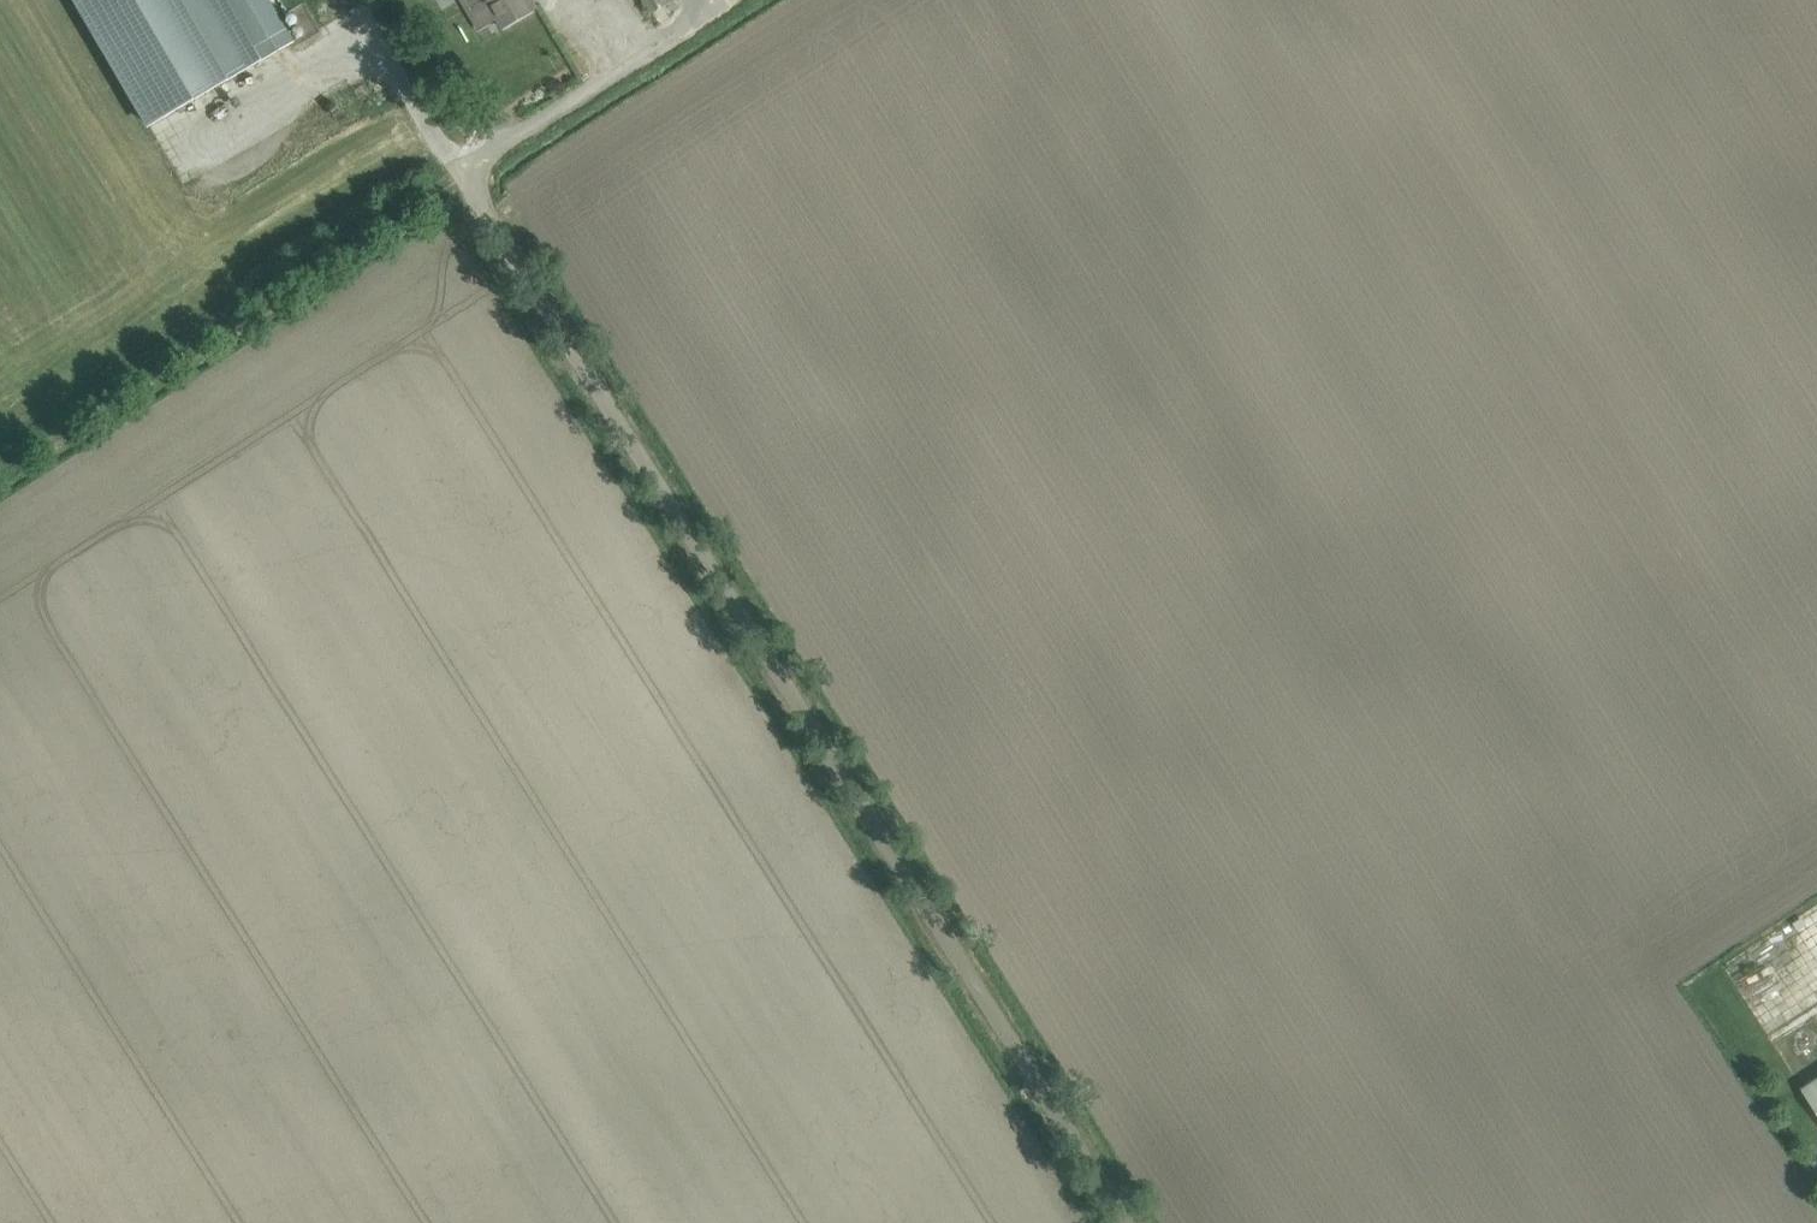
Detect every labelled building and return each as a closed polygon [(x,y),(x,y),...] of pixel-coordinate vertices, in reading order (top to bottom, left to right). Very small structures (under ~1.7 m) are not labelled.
[(150,125),(289,44),(263,0),(77,0),(150,125)] [(479,28),(496,18),(502,28),(535,8),(530,0),(463,0),(479,28)] [(650,13),(672,0),(642,0),(650,13)] [(434,56),(425,62),(433,74),(442,68),(434,56)] [(1816,1112),(1816,1079),(1802,1088),(1816,1112)]
